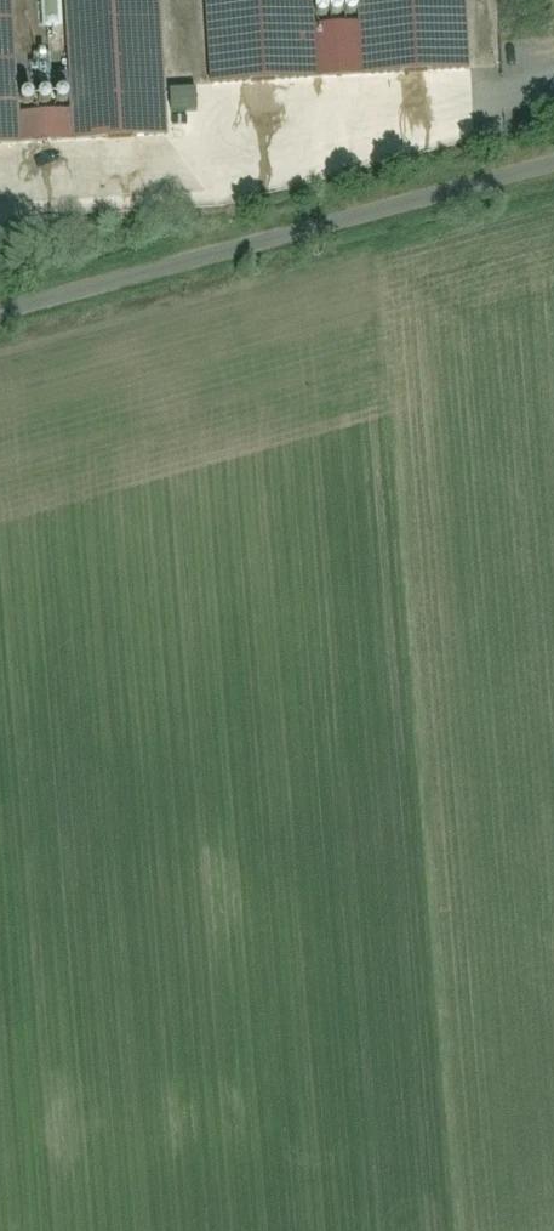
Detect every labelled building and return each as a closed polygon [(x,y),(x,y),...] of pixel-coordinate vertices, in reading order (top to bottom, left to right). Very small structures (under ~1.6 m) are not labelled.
[(12,144),(79,140),(79,139),(158,134),(151,0),(58,0),(65,112),(10,115),(4,0),(0,0),(0,145),(12,144)]
